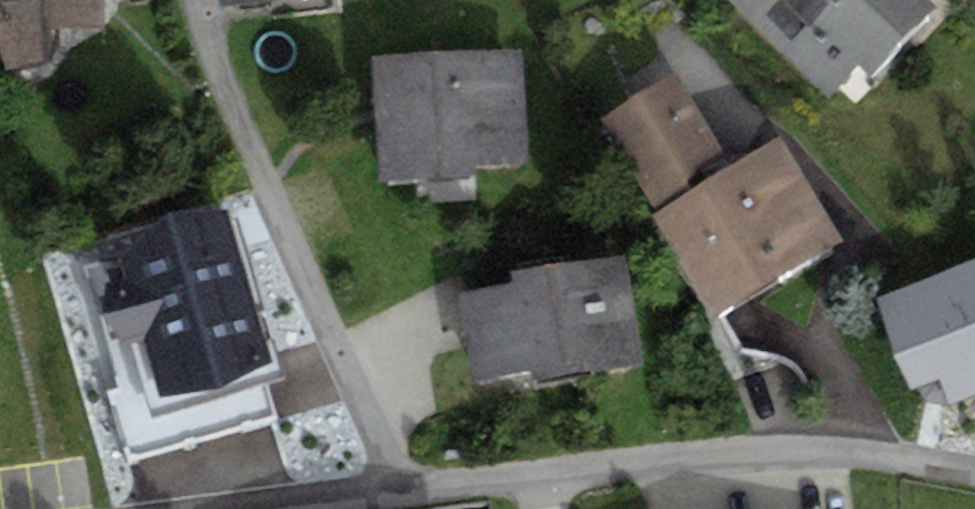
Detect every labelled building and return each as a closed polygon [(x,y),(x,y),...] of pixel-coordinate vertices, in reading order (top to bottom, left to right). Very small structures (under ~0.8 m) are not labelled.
[(88,30),(87,0),(0,0),(0,33),(88,30)] [(856,95),(940,0),(748,0),(856,95)] [(499,62),(359,70),(365,183),(505,175),(499,62)] [(657,89),(588,130),(703,324),(818,256),(756,152),(710,179),(657,89)] [(229,253),(85,257),(87,334),(162,332),(164,398),(233,396),(229,253)] [(455,304),(465,385),(624,367),(613,270),(492,284),(493,300),(455,304)] [(905,392),(974,367),(974,281),(878,316),(905,392)]
